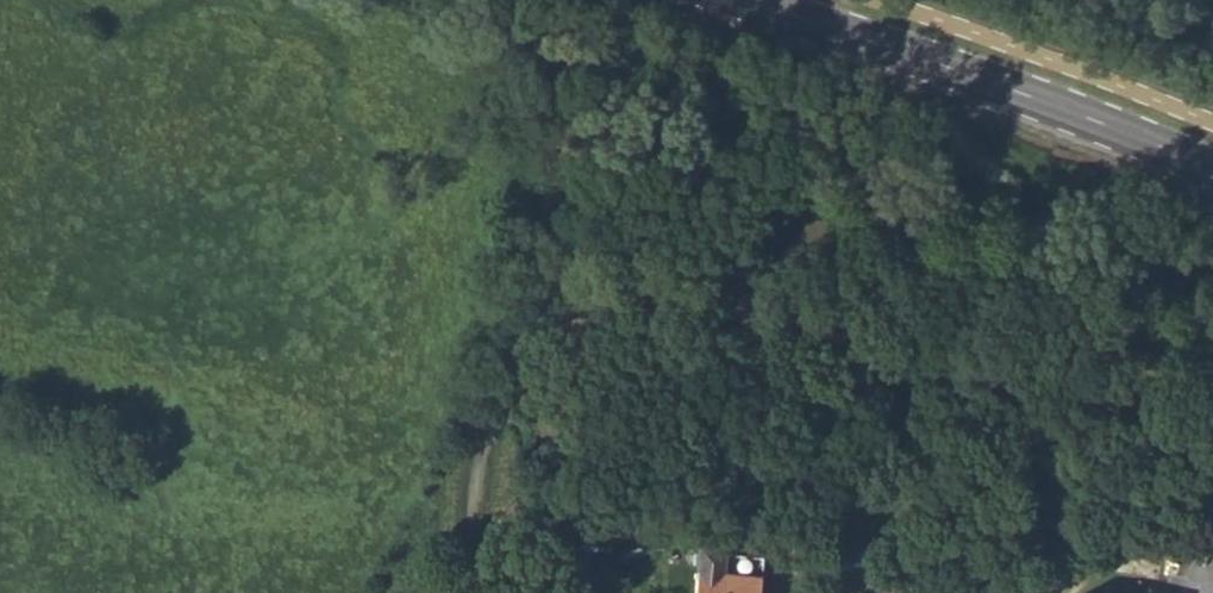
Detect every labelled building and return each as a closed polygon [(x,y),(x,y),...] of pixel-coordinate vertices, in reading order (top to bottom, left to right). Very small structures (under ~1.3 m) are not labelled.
[(696,547),(692,592),(759,592),(760,578),(721,575),(723,550),(696,547)] [(721,575),(760,578),(762,554),(723,550),(721,575)]
